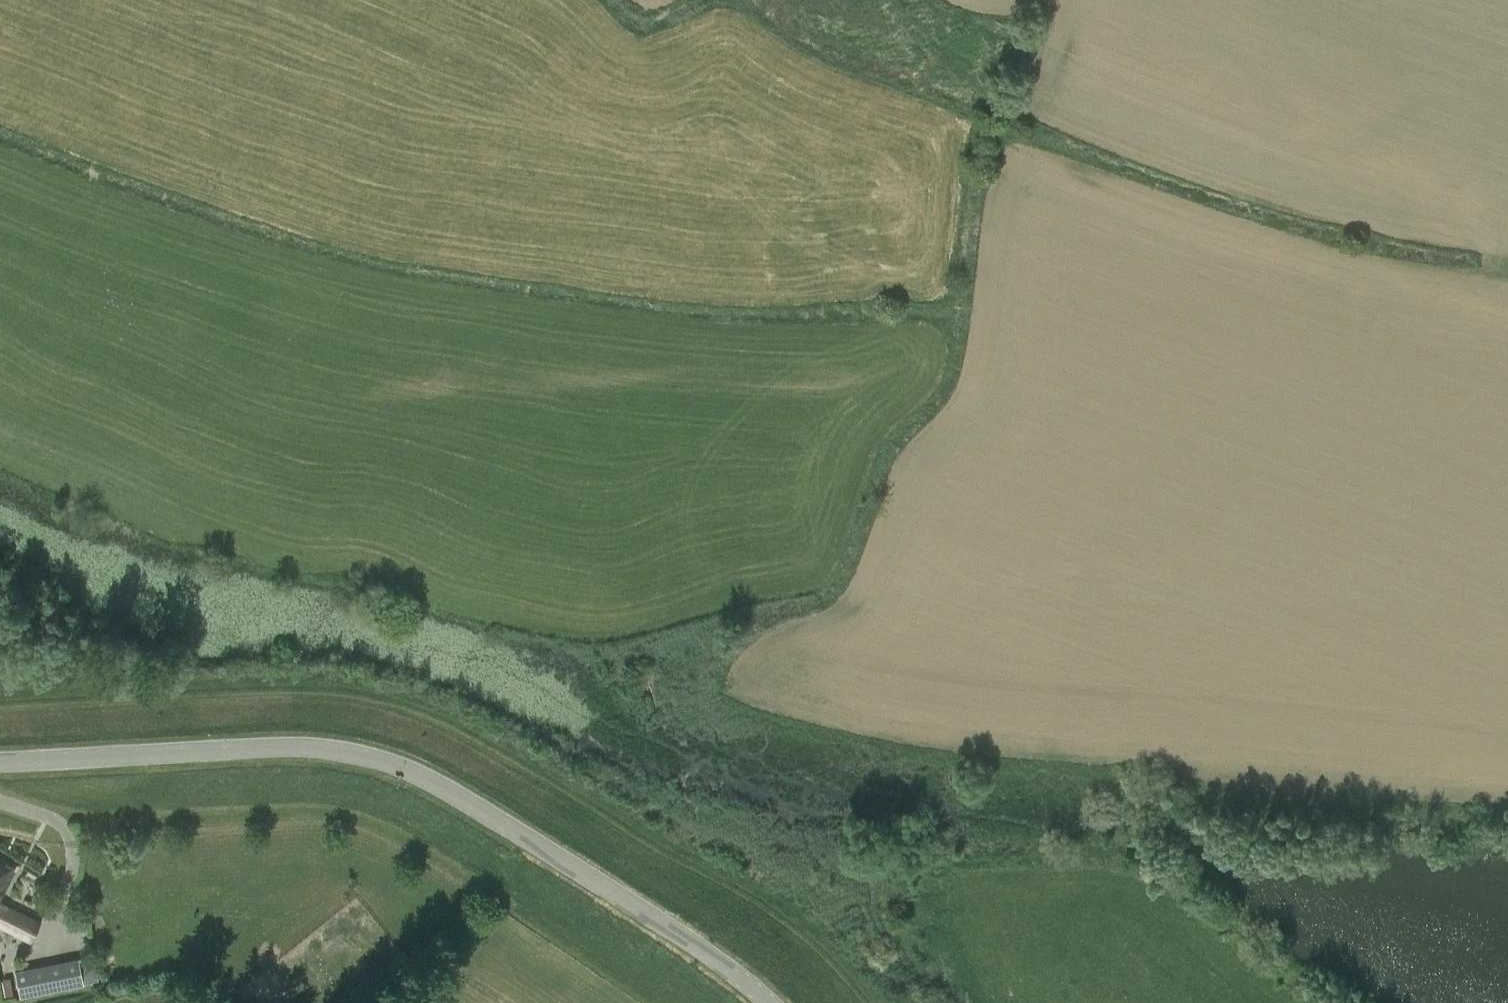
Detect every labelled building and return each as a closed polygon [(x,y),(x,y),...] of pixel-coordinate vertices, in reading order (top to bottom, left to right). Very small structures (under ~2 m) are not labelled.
[(14,869),(0,861),(0,896),(14,869)] [(30,940),(40,921),(9,905),(8,906),(0,901),(0,924),(30,940)] [(78,957),(14,970),(19,996),(83,984),(83,982),(98,979),(93,955),(78,958),(78,957)]
